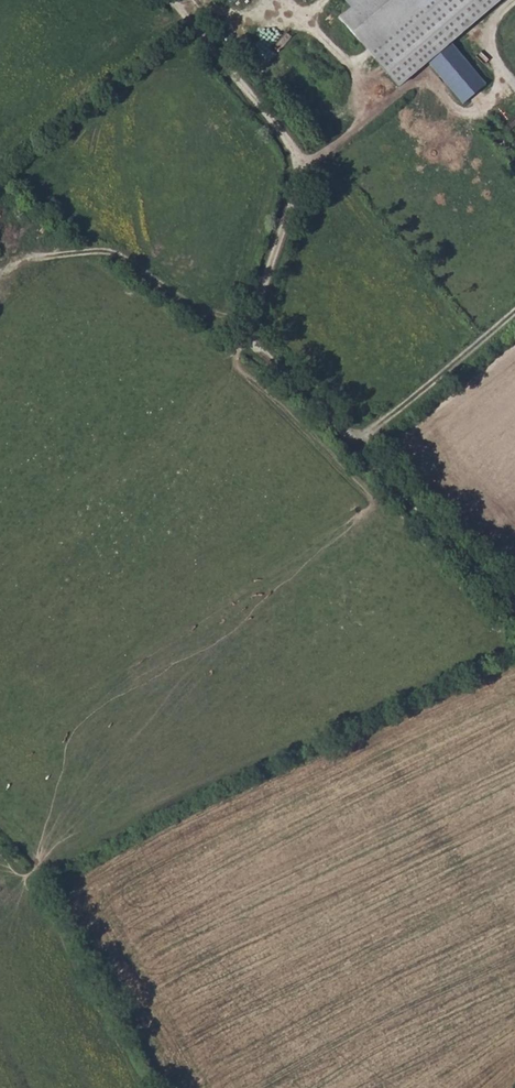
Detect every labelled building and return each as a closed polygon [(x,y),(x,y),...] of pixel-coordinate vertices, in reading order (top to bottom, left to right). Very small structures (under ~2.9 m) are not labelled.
[(336,4),(364,40),(394,76),(485,0),(341,0),(336,4)]
